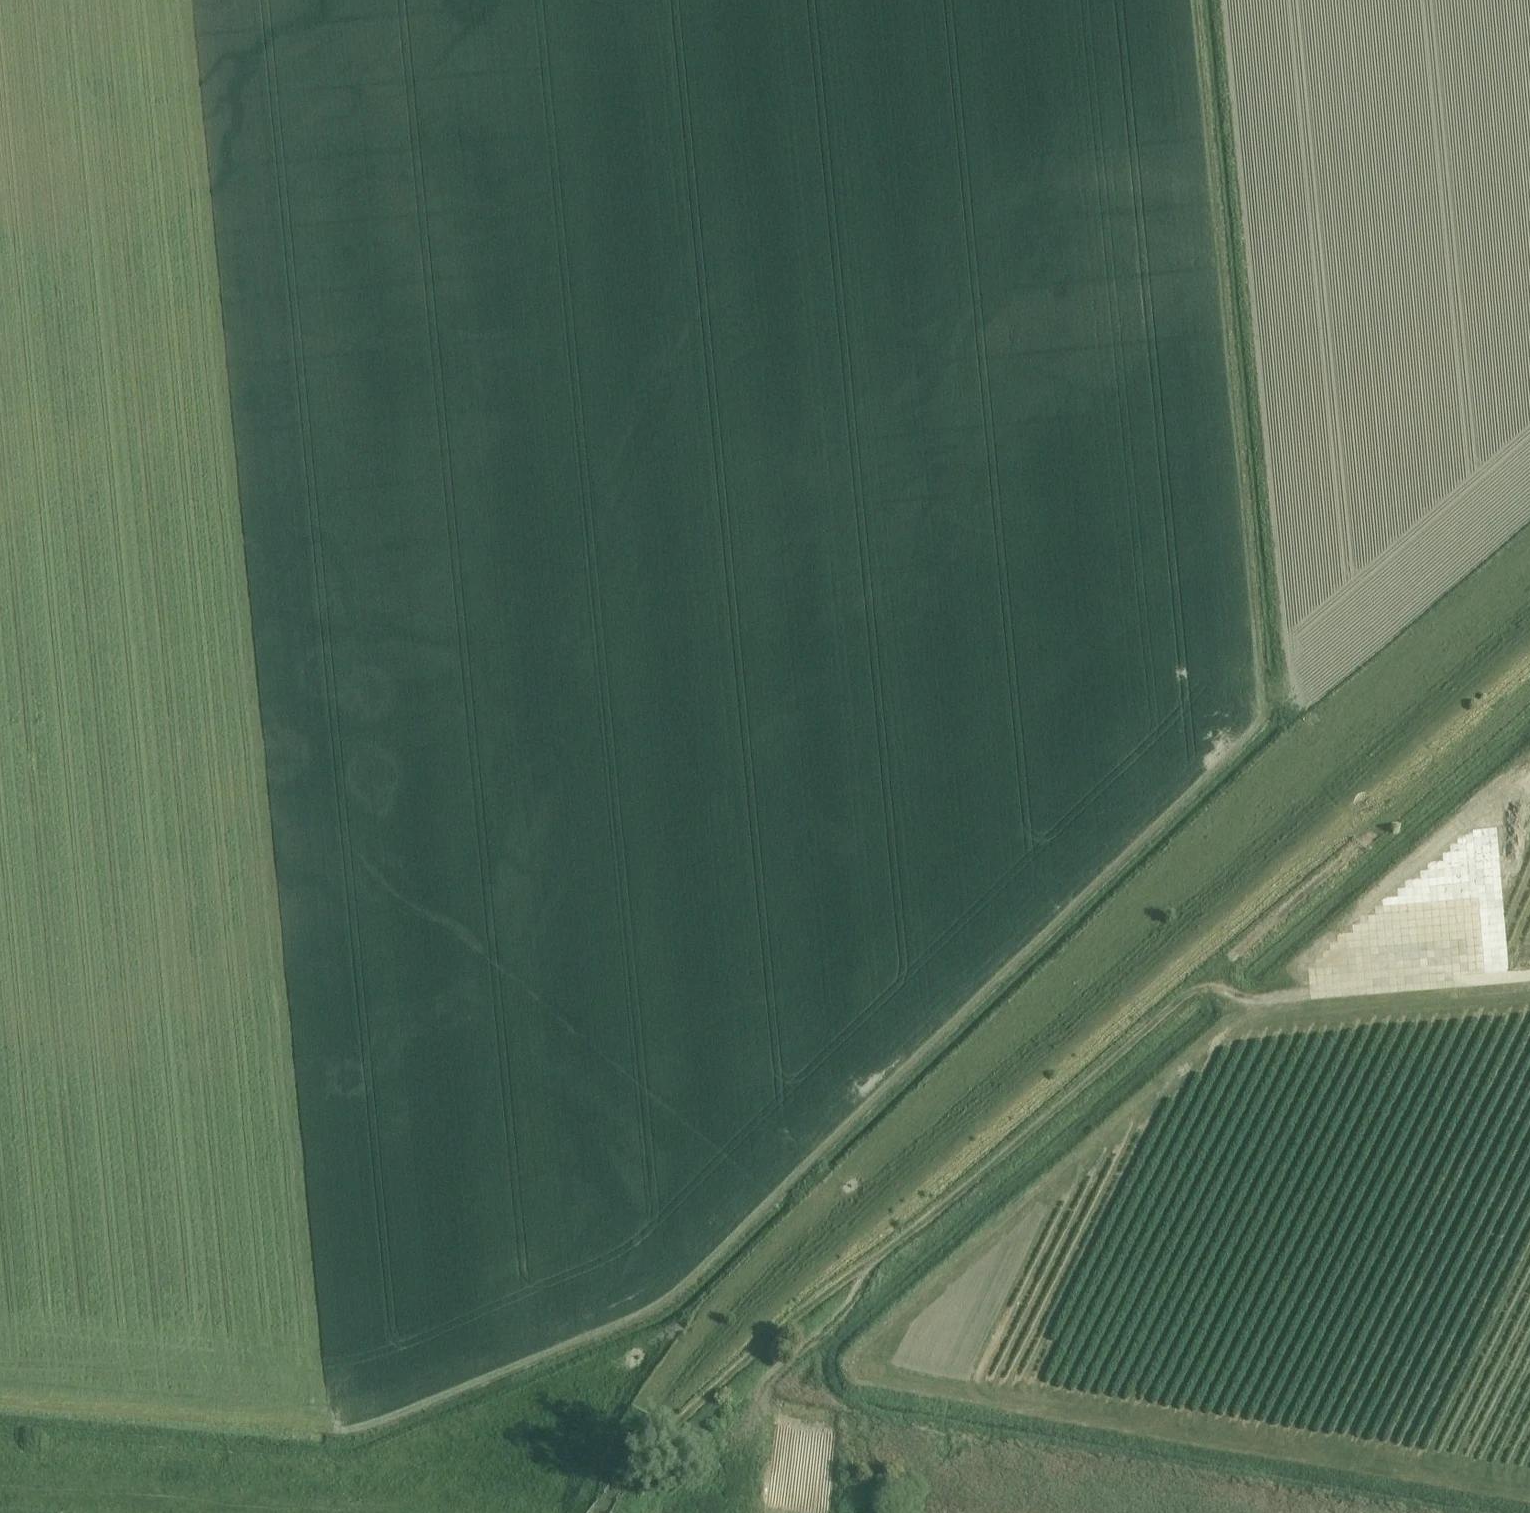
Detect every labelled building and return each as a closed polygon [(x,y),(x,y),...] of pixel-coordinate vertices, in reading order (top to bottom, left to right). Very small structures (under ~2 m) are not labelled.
[(1310,957),(1296,959),(1297,974),(1311,973),(1310,957)]
